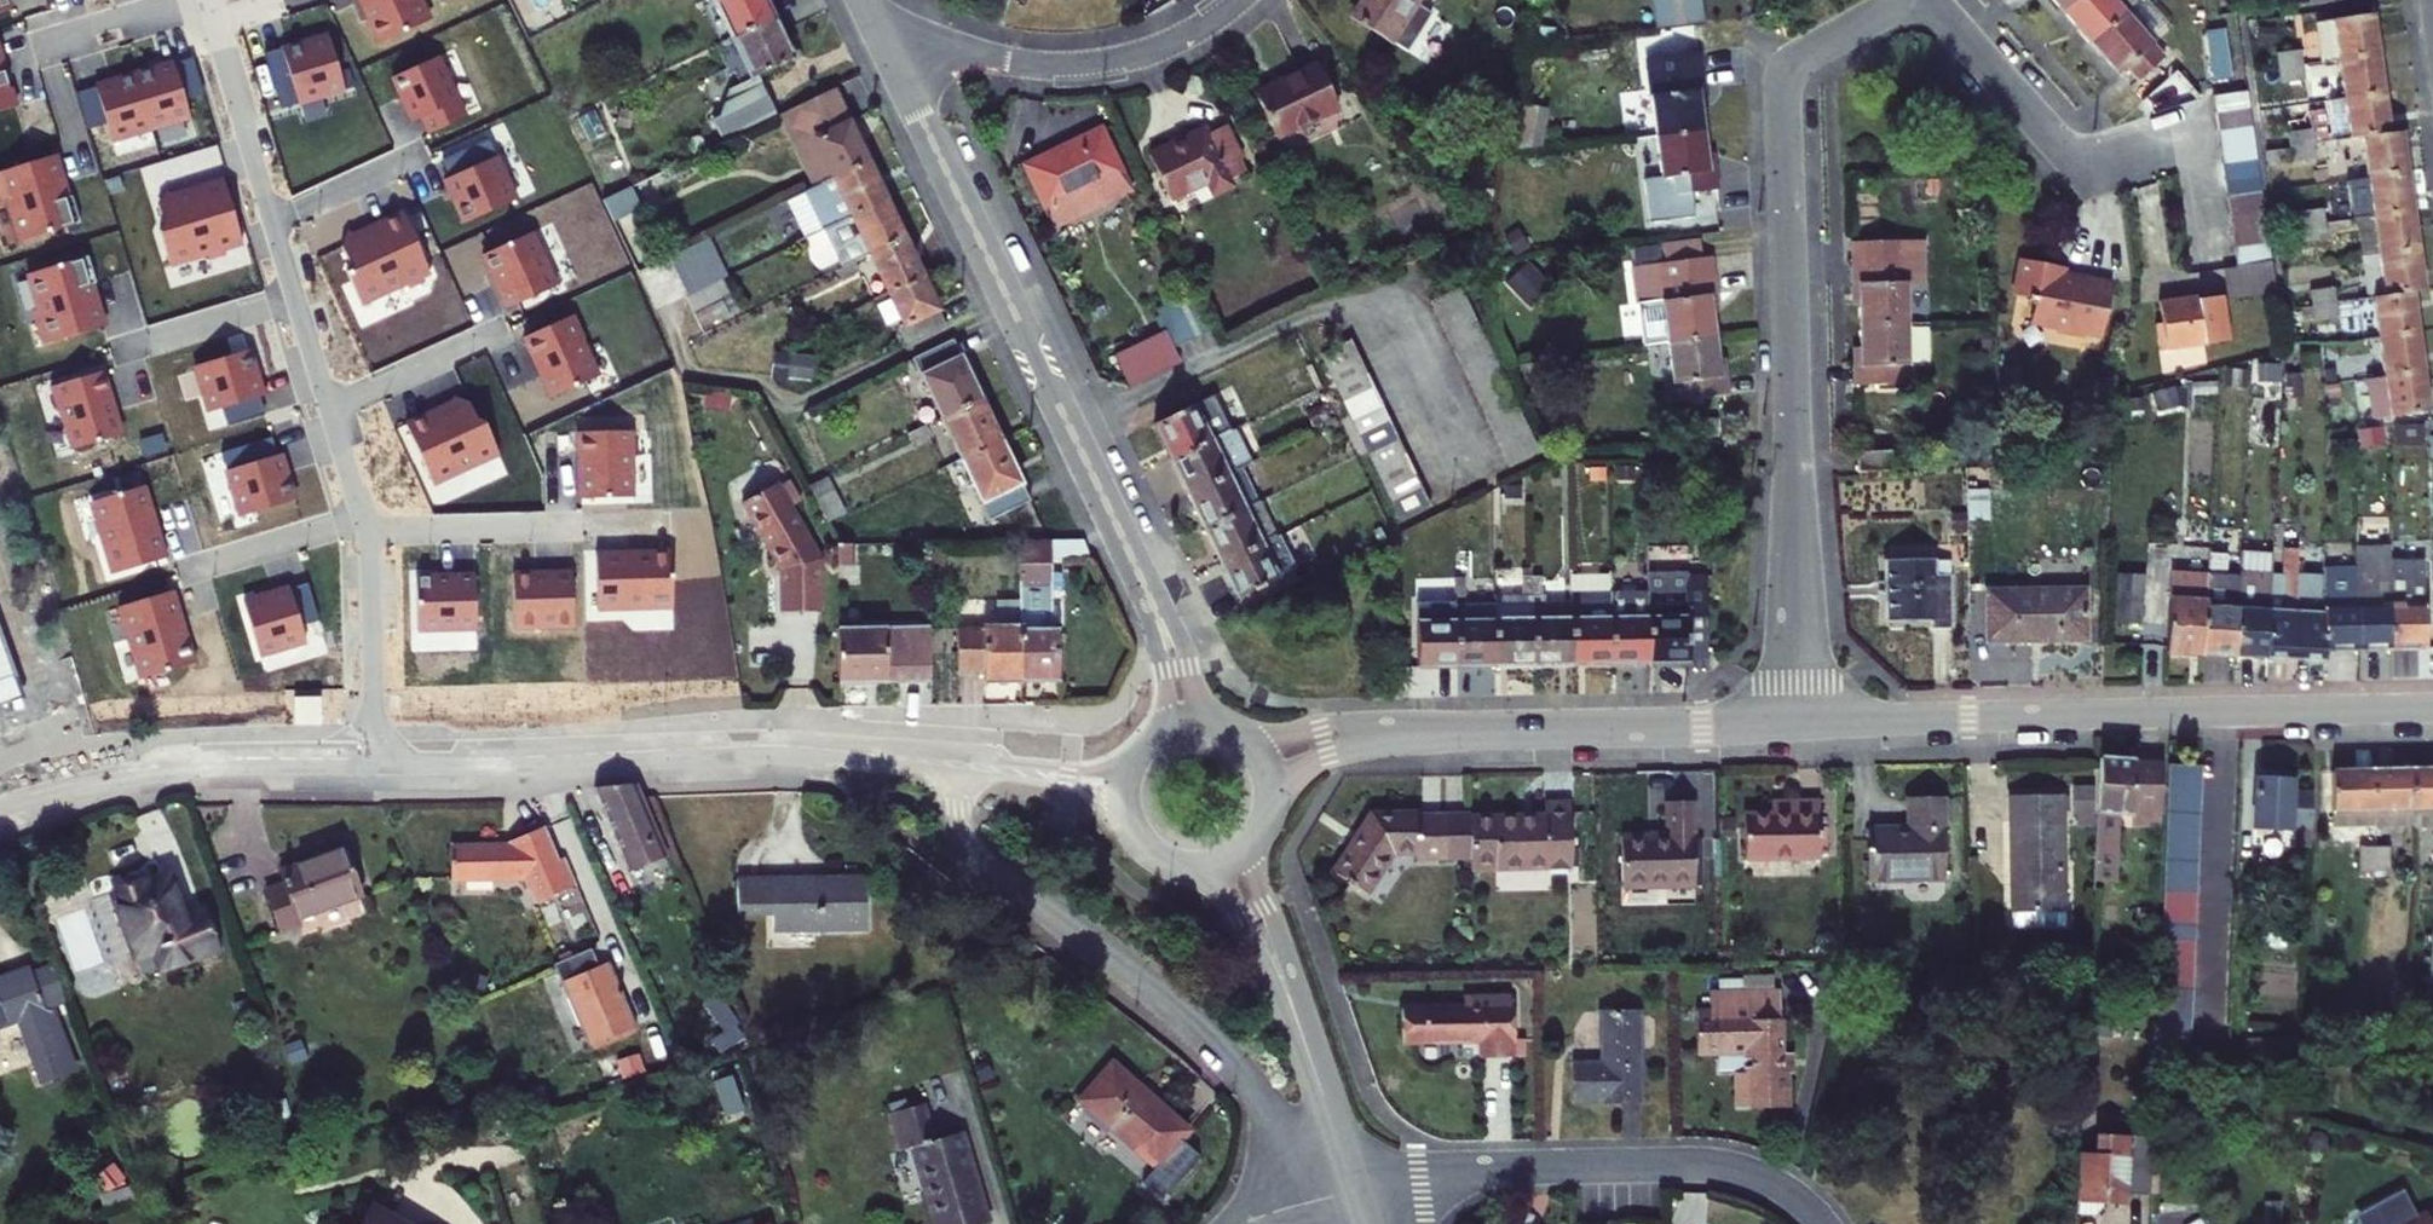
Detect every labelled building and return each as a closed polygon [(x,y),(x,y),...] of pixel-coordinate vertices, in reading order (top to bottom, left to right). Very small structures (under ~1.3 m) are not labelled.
[(358,2),(361,1),(367,14),(365,16),(376,40),(424,18),(416,0),(358,0),(358,2)] [(766,26),(754,0),(725,0),(707,9),(724,46),(766,26)] [(1354,24),(1394,49),(1408,27),(1404,24),(1420,0),(1369,0),(1354,24)] [(2049,15),(2066,0),(2036,0),(2049,15)] [(2049,15),(2076,47),(2112,17),(2129,2),(2127,0),(2100,0),(2099,1),(2099,0),(2066,0),(2049,15)] [(2296,8),(2351,2),(2351,0),(2295,0),(2296,8)] [(2112,17),(2076,47),(2105,81),(2112,74),(2125,88),(2152,63),(2112,17)] [(2362,20),(2307,27),(2312,69),(2327,67),(2367,62),(2362,20)] [(785,64),(766,26),(724,46),(743,84),(720,96),(712,123),(704,128),(714,150),(769,123),(749,82),(785,64)] [(325,31),(261,50),(277,105),(341,86),(325,31)] [(12,102),(0,63),(3,62),(0,53),(0,106),(12,102)] [(435,53),(390,73),(410,118),(420,114),(427,130),(463,113),(435,53)] [(190,55),(172,60),(182,95),(201,89),(190,55)] [(171,58),(132,69),(148,125),(187,113),(182,95),(172,60),(171,58)] [(2268,74),(2290,71),(2289,58),(2266,61),(2268,74)] [(2367,62),(2327,67),(2332,108),(2372,103),(2367,62)] [(132,69),(92,81),(93,84),(104,119),(109,136),(148,125),(132,69)] [(1691,118),(1685,71),(1631,78),(1640,153),(1687,146),(1684,119),(1691,118)] [(2290,71),(2268,74),(2270,90),(2292,87),(2290,71)] [(1325,124),(1307,83),(1245,111),(1263,151),(1325,124)] [(93,84),(74,89),(85,124),(104,119),(93,84)] [(776,139),(830,112),(822,97),(769,123),(776,139)] [(2242,100),(2209,105),(2211,122),(2245,117),(2242,100)] [(2372,103),(2332,108),(2317,110),(2321,148),(2328,147),(2377,141),(2372,103)] [(803,195),(857,170),(830,112),(776,139),(803,195)] [(2245,117),(2211,122),(2214,139),(2248,135),(2245,117)] [(2277,154),(2300,151),(2311,150),(2308,119),(2296,121),(2298,136),(2275,139),(2277,154)] [(486,135),(439,156),(446,173),(441,175),(461,219),(513,196),(486,135)] [(2248,135),(2214,139),(2216,157),(2250,154),(2248,135)] [(2377,141),(2328,147),(2333,187),(2393,180),(2388,140),(2377,141)] [(1107,186),(1087,143),(1010,178),(1034,232),(1041,229),(1044,235),(1073,222),(1065,206),(1107,186)] [(1228,181),(1214,145),(1198,151),(1196,146),(1137,170),(1155,214),(1189,200),(1195,214),(1217,206),(1214,199),(1227,194),(1222,183),(1228,181)] [(1687,146),(1640,153),(1647,211),(1701,204),(1698,176),(1691,177),(1687,146)] [(51,151),(0,166),(0,196),(6,194),(18,236),(77,219),(69,192),(58,195),(53,180),(59,178),(51,151)] [(2300,151),(2277,154),(2279,169),(2302,165),(2300,151)] [(2250,154),(2216,157),(2218,170),(2253,166),(2250,154)] [(2253,166),(2218,170),(2221,190),(2256,185),(2253,166)] [(817,237),(875,209),(857,170),(803,195),(813,215),(804,220),(801,215),(783,224),(795,248),(817,237)] [(178,194),(164,185),(155,201),(160,219),(156,226),(165,262),(202,251),(209,255),(218,252),(221,245),(240,240),(220,175),(194,183),(196,188),(178,194)] [(2393,180),(2333,187),(2337,228),(2398,220),(2393,180)] [(2256,185),(2221,190),(2224,207),(2259,202),(2256,185)] [(605,199),(614,221),(643,207),(632,186),(605,199)] [(2259,202),(2224,207),(2226,223),(2261,218),(2259,202)] [(360,233),(344,227),(338,243),(346,260),(343,268),(356,302),(391,287),(398,289),(407,285),(409,278),(427,270),(399,209),(374,220),(377,225),(360,233)] [(835,276),(842,272),(859,264),(893,248),(875,209),(817,237),(835,276)] [(2296,232),(2317,230),(2315,214),(2294,217),(2296,232)] [(2261,218),(2226,223),(2228,240),(2264,234),(2261,218)] [(2398,220),(2337,228),(2342,267),(2403,260),(2398,220)] [(529,228),(479,250),(504,305),(553,282),(529,228)] [(2317,230),(2296,232),(2297,246),(2320,243),(2317,230)] [(2264,234),(2228,240),(2231,257),(2267,251),(2264,234)] [(708,236),(669,254),(688,293),(715,280),(723,277),(726,275),(708,236)] [(878,304),(912,288),(893,248),(859,264),(878,304)] [(1689,272),(1687,250),(1649,256),(1652,277),(1646,278),(1651,315),(1626,318),(1631,358),(1655,355),(1702,349),(1699,322),(1703,321),(1697,272),(1689,272)] [(2267,251),(2231,257),(2234,274),(2270,269),(2267,251)] [(84,252),(25,269),(36,304),(28,306),(39,341),(100,323),(92,295),(86,297),(81,282),(92,279),(84,252)] [(1918,252),(1847,256),(1849,305),(1854,305),(1856,335),(1903,333),(1901,303),(1921,302),(1918,252)] [(2403,260),(2342,267),(2347,308),(2352,308),(2393,303),(2408,301),(2403,260)] [(847,282),(842,272),(835,276),(825,280),(830,290),(847,282)] [(2038,280),(2016,276),(2009,312),(2023,314),(2023,317),(2030,318),(2026,338),(2055,344),(2058,349),(2075,353),(2082,349),(2096,351),(2105,298),(2075,293),(2074,296),(2060,294),(2062,284),(2047,282),(2041,285),(2038,280)] [(688,293),(687,294),(702,325),(738,308),(723,277),(715,280),(688,293)] [(878,304),(893,335),(887,339),(894,354),(934,335),(912,288),(878,304)] [(2329,295),(2306,298),(2308,314),(2331,311),(2329,295)] [(1522,472),(1446,296),(1416,309),(1493,484),(1522,472)] [(2393,303),(2352,308),(2356,345),(2397,340),(2393,303)] [(1195,346),(1177,308),(1140,326),(1156,364),(1195,346)] [(571,310),(520,334),(531,358),(534,357),(550,393),(595,373),(578,337),(582,335),(571,310)] [(2190,311),(2153,317),(2157,340),(2151,341),(2155,367),(2224,355),(2217,310),(2191,315),(2190,311)] [(2331,311),(2308,314),(2310,328),(2333,326),(2331,311)] [(1933,325),(1916,325),(1917,361),(1934,360),(1933,325)] [(1903,333),(1856,335),(1858,367),(1852,367),(1853,394),(1905,392),(1903,333)] [(2397,340),(2356,345),(2361,383),(2402,378),(2397,340)] [(191,362),(205,408),(260,392),(246,345),(191,362)] [(1705,383),(1702,349),(1655,355),(1662,415),(1715,409),(1712,382),(1705,383)] [(777,350),(777,375),(815,376),(816,351),(777,350)] [(931,428),(969,410),(942,350),(902,368),(931,428)] [(1412,517),(1339,352),(1308,364),(1382,530),(1412,517)] [(101,367),(47,383),(54,408),(59,406),(70,445),(117,431),(105,393),(108,392),(101,367)] [(2321,389),(2344,386),(2343,374),(2319,377),(2321,389)] [(2402,378),(2361,383),(2367,426),(2408,421),(2402,378)] [(2344,386),(2321,389),(2322,406),(2346,403),(2344,386)] [(255,393),(219,404),(224,421),(260,411),(255,393)] [(427,412),(404,423),(432,484),(498,454),(483,420),(475,417),(467,400),(452,394),(446,410),(430,417),(427,412)] [(950,470),(989,452),(969,410),(931,428),(950,470)] [(1212,449),(1195,410),(1140,437),(1157,475),(1212,449)] [(629,427),(573,429),(574,455),(577,455),(578,496),(626,494),(625,454),(630,454),(629,427)] [(218,449),(223,466),(272,451),(267,434),(218,449)] [(898,455),(917,446),(912,436),(893,446),(898,455)] [(1235,476),(1221,445),(1212,449),(1157,475),(1172,506),(1226,480),(1235,476)] [(272,451),(223,466),(237,512),(291,496),(277,450),(272,451)] [(989,452),(950,470),(980,532),(1017,514),(989,452)] [(1898,454),(1863,453),(1865,483),(1899,480),(1898,454)] [(841,516),(821,475),(802,484),(822,524),(841,516)] [(142,480),(91,496),(103,536),(99,537),(109,570),(164,553),(154,520),(151,521),(147,507),(149,506),(142,480)] [(814,552),(779,480),(741,498),(778,571),(779,611),(815,611),(814,552)] [(1226,480),(1172,506),(1186,538),(1241,513),(1226,480)] [(1241,513),(1186,538),(1203,573),(1243,554),(1258,547),(1242,512),(1241,513)] [(1049,543),(1017,544),(1019,624),(1018,682),(1057,682),(1057,632),(1040,632),(1040,582),(1050,582),(1049,543)] [(848,545),(833,546),(834,568),(848,567),(848,545)] [(625,549),(591,550),(593,607),(627,606),(627,602),(669,601),(667,547),(641,548),(641,551),(625,551),(625,549)] [(1243,554),(1203,573),(1217,605),(1258,586),(1243,554)] [(568,568),(509,570),(511,625),(569,623),(568,568)] [(2197,671),(2228,672),(2234,592),(2222,591),(2223,570),(2204,569),(2202,590),(2197,671)] [(471,571),(412,573),(414,627),(473,626),(471,571)] [(1439,571),(1427,571),(1428,623),(1401,623),(1401,640),(1399,640),(1400,684),(1441,683),(1439,571)] [(1460,571),(1439,571),(1441,683),(1480,682),(1479,622),(1452,623),(1451,596),(1460,596),(1460,571)] [(2413,574),(2381,575),(2382,579),(2383,665),(2415,664),(2413,574)] [(2121,576),(2120,618),(2144,618),(2145,577),(2121,576)] [(1930,636),(1930,646),(1947,646),(1947,578),(1884,579),(1885,636),(1930,636)] [(2352,665),(2383,665),(2382,579),(2350,580),(2351,591),(2352,665)] [(287,583),(240,597),(256,652),(303,638),(298,622),(316,616),(305,580),(287,585),(287,583)] [(132,632),(144,672),(195,657),(187,632),(185,632),(180,618),(183,617),(173,585),(118,601),(128,633),(132,632)] [(2161,668),(2197,671),(2202,590),(2186,589),(2185,601),(2165,599),(2161,668)] [(2319,666),(2352,665),(2351,591),(2321,592),(2320,629),(2319,666)] [(2260,674),(2263,625),(2265,595),(2234,592),(2228,672),(2260,674)] [(2260,674),(2288,676),(2294,594),(2281,593),(2279,626),(2263,625),(2260,674)] [(2318,678),(2319,666),(2320,629),(2303,628),(2305,595),(2294,594),(2288,676),(2318,678)] [(1504,622),(1479,622),(1480,682),(1517,681),(1516,596),(1504,596),(1504,622)] [(1527,596),(1516,596),(1517,681),(1558,680),(1557,621),(1528,622),(1527,596)] [(1556,598),(1557,621),(1558,680),(1597,679),(1596,611),(1596,597),(1556,598)] [(1679,610),(1640,610),(1641,679),(1681,678),(1681,670),(1699,670),(1698,599),(1679,599),(1679,610)] [(2081,608),(1983,608),(1982,656),(2081,656),(2081,608)] [(1596,611),(1597,679),(1641,679),(1640,610),(1596,611)] [(1019,624),(997,624),(997,632),(957,632),(957,675),(984,675),(984,682),(1018,682),(1019,624)] [(883,628),(833,629),(834,683),(928,682),(928,644),(883,645),(883,628)] [(1,689),(7,709),(37,699),(28,672),(12,677),(0,642),(0,689),(1,689)] [(2141,763),(2105,762),(2099,881),(2123,882),(2126,816),(2139,817),(2141,763)] [(2205,767),(2173,766),(2160,1059),(2160,1065),(2191,1066),(2205,767)] [(2432,816),(2432,776),(2402,777),(2403,816),(2432,816)] [(2403,816),(2402,777),(2363,778),(2364,817),(2403,816)] [(2328,818),(2364,817),(2363,778),(2327,779),(2328,818)] [(2300,780),(2266,779),(2264,827),(2296,828),(2296,825),(2301,826),(2301,841),(2315,842),(2317,792),(2299,792),(2300,780)] [(2051,803),(1999,805),(2003,944),(2054,942),(2051,803)] [(1811,805),(1764,806),(1764,821),(1735,822),(1736,866),(1811,863),(1811,805)] [(1933,805),(1892,806),(1892,835),(1858,837),(1859,888),(1935,886),(1933,805)] [(626,809),(585,809),(619,892),(656,876),(626,809)] [(1690,894),(1687,810),(1661,811),(1662,840),(1644,841),(1644,844),(1618,846),(1619,897),(1690,894)] [(1465,829),(1465,870),(1466,880),(1563,876),(1562,814),(1537,815),(1536,825),(1465,829)] [(1367,827),(1327,885),(1358,908),(1388,866),(1411,866),(1411,872),(1465,870),(1465,829),(1465,827),(1412,829),(1412,825),(1367,827)] [(489,851),(430,854),(431,887),(506,885),(517,909),(560,890),(547,863),(541,866),(526,833),(488,849),(489,851)] [(2376,853),(2364,854),(2364,877),(2377,877),(2376,853)] [(347,901),(328,854),(266,878),(271,890),(251,898),(267,940),(287,933),(285,926),(347,901)] [(2347,878),(2364,877),(2364,854),(2346,854),(2347,878)] [(145,880),(92,899),(114,962),(131,956),(139,977),(195,956),(180,915),(160,923),(145,880)] [(855,884),(732,889),(734,926),(763,924),(763,940),(857,936),(855,884)] [(577,954),(540,971),(578,1052),(625,1031),(594,968),(585,972),(577,954)] [(17,978),(0,985),(0,1033),(7,1031),(21,1071),(47,1062),(17,978)] [(1455,1015),(1395,1017),(1396,1050),(1473,1048),(1474,1067),(1503,1067),(1503,1049),(1509,1049),(1507,1015),(1502,1015),(1502,1003),(1455,1004),(1455,1015)] [(1772,1004),(1704,1004),(1704,1022),(1688,1023),(1690,1067),(1743,1066),(1744,1085),(1729,1085),(1730,1121),(1780,1120),(1780,1085),(1788,1085),(1787,1065),(1772,1065),(1772,1004)] [(1629,1023),(1589,1025),(1589,1072),(1565,1073),(1566,1113),(1630,1111),(1629,1023)] [(1182,1139),(1105,1070),(1070,1108),(1147,1177),(1182,1139)] [(875,1122),(884,1153),(897,1149),(920,1223),(977,1223),(949,1135),(918,1145),(907,1112),(875,1122)] [(2083,1164),(2156,1162),(2157,1124),(2101,1120),(2100,1140),(2084,1139),(2083,1164)] [(2156,1162),(2083,1164),(2081,1199),(2101,1200),(2108,1189),(2129,1189),(2130,1179),(2155,1180),(2156,1162)] [(359,1204),(348,1223),(394,1223),(359,1204)]
